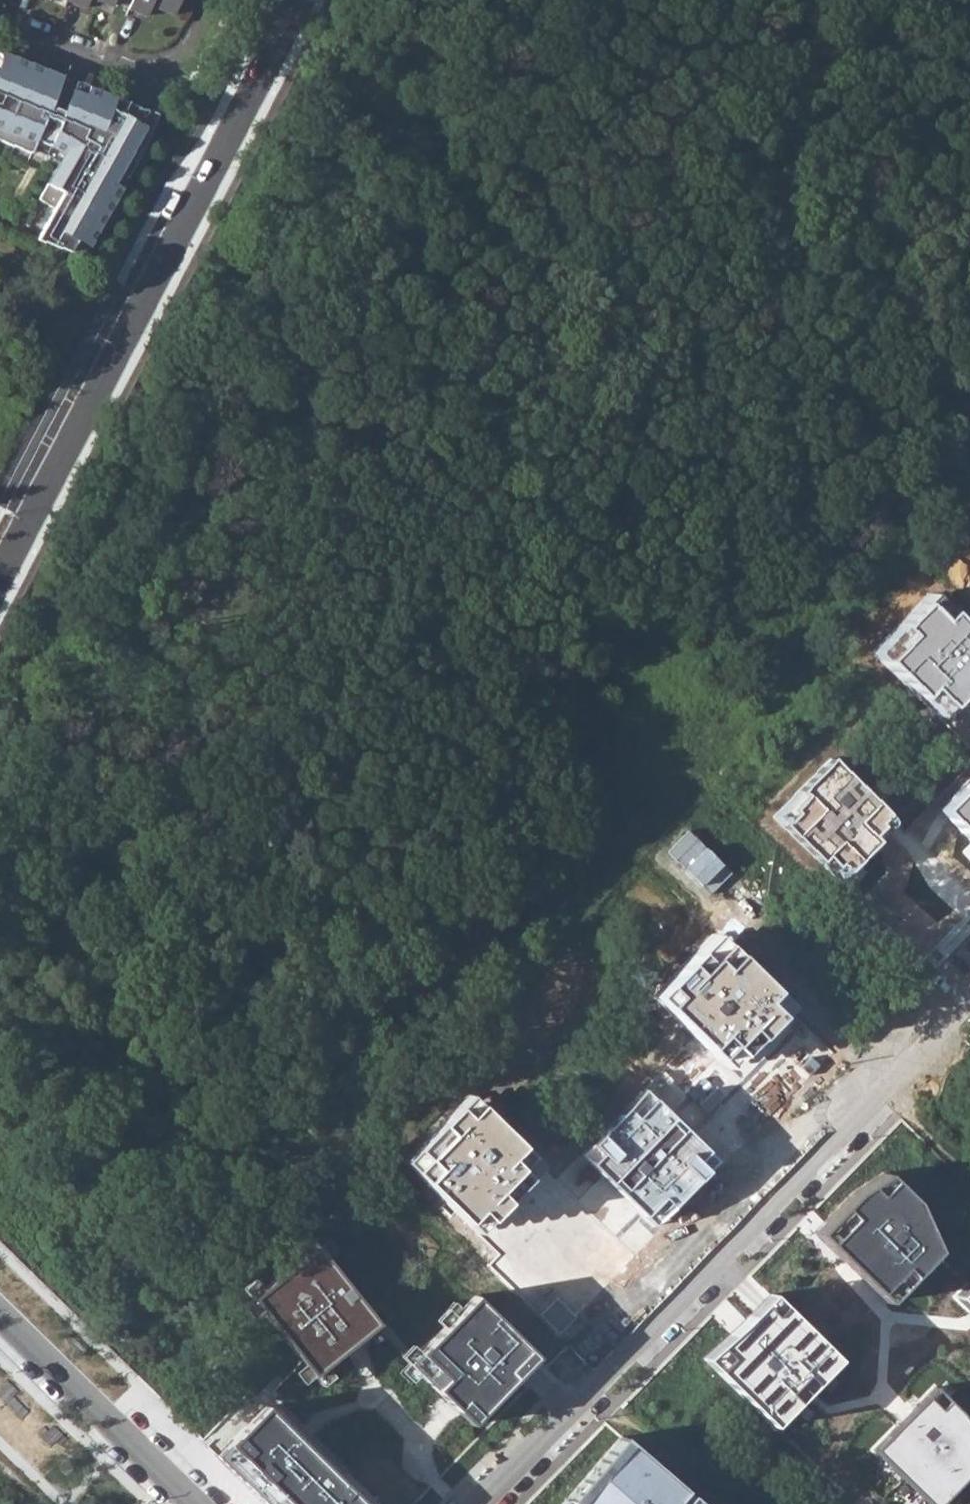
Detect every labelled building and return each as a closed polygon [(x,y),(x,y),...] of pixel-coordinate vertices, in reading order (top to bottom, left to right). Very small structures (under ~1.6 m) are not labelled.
[(128,8),(146,16),(151,5),(174,14),(179,0),(131,0),(128,8)] [(32,157),(34,154),(42,134),(54,139),(50,150),(62,158),(58,165),(36,202),(52,211),(34,241),(89,260),(148,146),(158,118),(117,102),(115,108),(110,106),(111,104),(74,89),(65,112),(52,107),(64,75),(5,52),(0,66),(0,144),(32,157)] [(159,113),(78,81),(74,89),(111,104),(110,106),(115,108),(117,102),(158,118),(159,113)] [(54,139),(42,134),(34,154),(47,159),(58,165),(62,158),(50,150),(54,139)] [(931,590),(863,659),(937,731),(969,697),(969,628),(931,590)] [(826,760),(777,808),(838,871),(888,823),(826,760)] [(932,813),(969,849),(969,773),(932,813)] [(794,1012),(717,937),(647,1008),(724,1083),(794,1012)] [(540,1165),(466,1098),(404,1166),(478,1233),(540,1165)] [(880,1162),(812,1235),(891,1308),(959,1235),(880,1162)] [(314,1254),(249,1302),(309,1384),(375,1335),(314,1254)] [(947,1297),(969,1319),(969,1274),(947,1297)] [(850,1359),(771,1282),(694,1359),(774,1437),(850,1359)] [(481,1300),(420,1364),(485,1426),(546,1362),(481,1300)] [(932,1388),(868,1453),(920,1503),(937,1503),(969,1471),(969,1425),(932,1388)] [(219,1455),(267,1503),(384,1503),(277,1397),(219,1455)] [(614,1436),(563,1503),(695,1503),(614,1436)]
